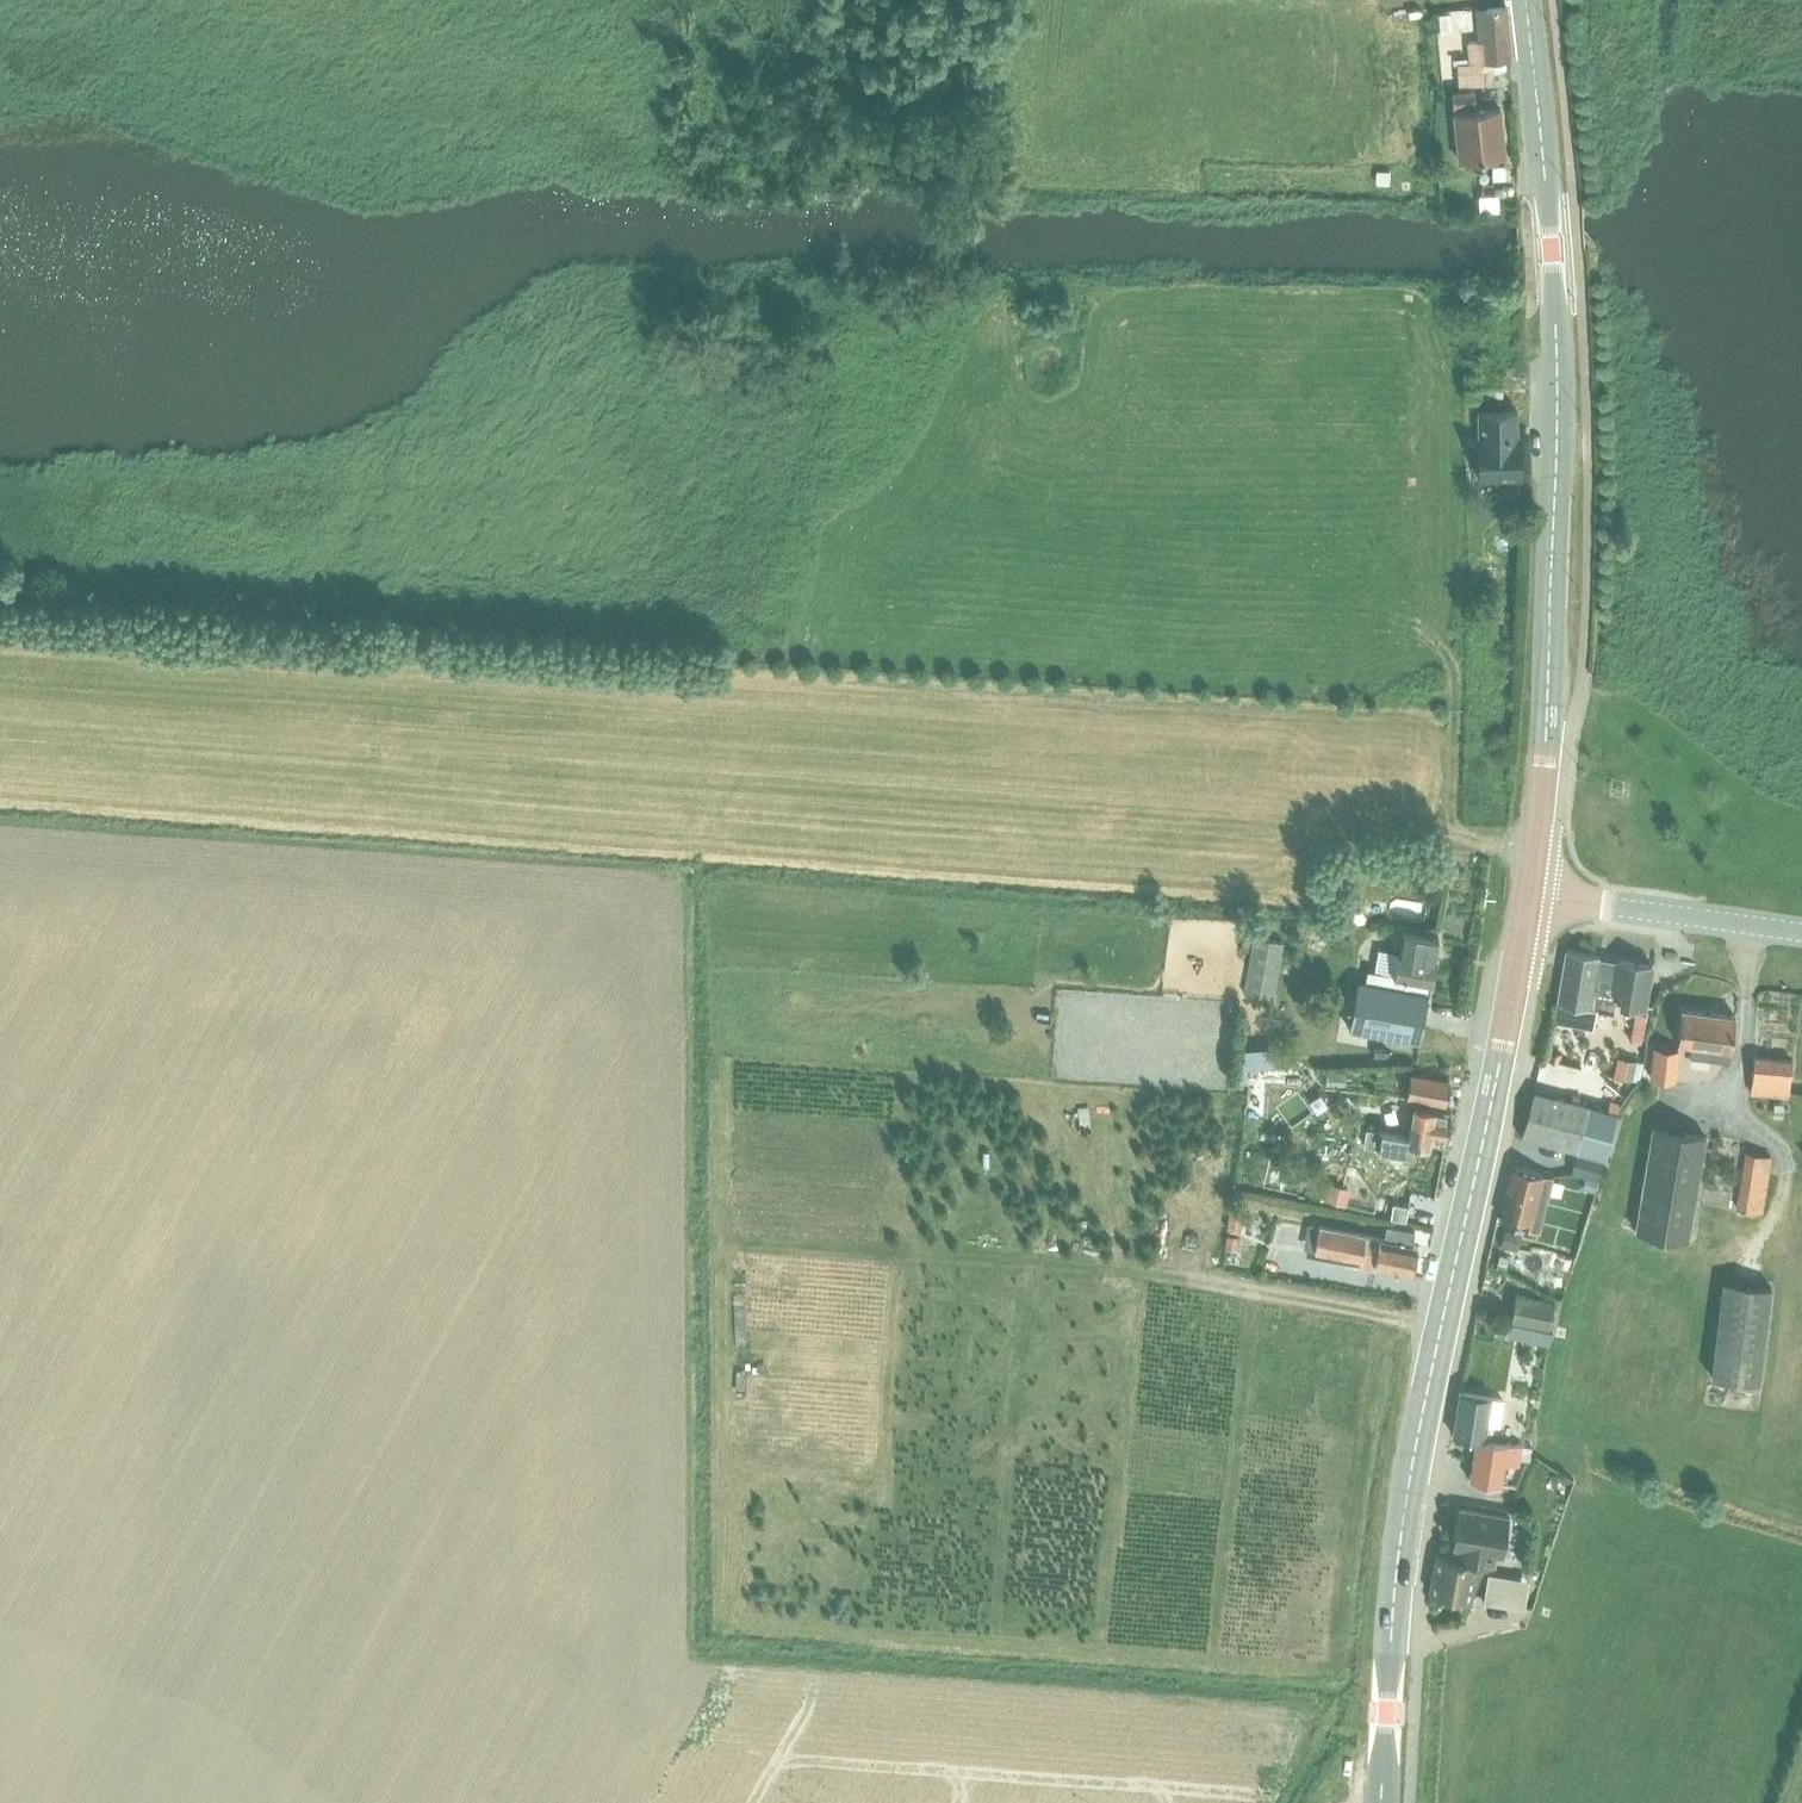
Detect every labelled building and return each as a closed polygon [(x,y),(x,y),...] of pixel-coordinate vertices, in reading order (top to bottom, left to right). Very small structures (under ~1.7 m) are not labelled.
[(1511,58),(1507,7),(1479,9),(1481,40),(1469,41),(1470,62),(1458,63),(1459,85),(1484,84),(1483,61),(1511,58)] [(1451,11),(1440,12),(1442,32),(1453,31),(1451,11)] [(1465,91),(1456,92),(1456,95),(1457,100),(1457,104),(1466,104),(1476,103),(1476,98),(1476,94),(1475,91),(1465,91)] [(1471,110),(1455,111),(1456,123),(1457,136),(1459,147),(1460,160),(1478,158),(1494,157),(1505,155),(1504,142),(1503,132),(1502,118),(1501,107),(1483,109),(1471,110)] [(1372,163),(1371,180),(1387,181),(1388,164),(1372,163)] [(1494,177),(1506,177),(1506,164),(1494,165),(1494,177)] [(1479,411),(1479,478),(1521,477),(1520,434),(1518,434),(1518,410),(1479,411)] [(1352,914),(1354,897),(1343,896),(1341,913),(1352,914)] [(1366,983),(1359,981),(1358,981),(1350,1027),(1420,1041),(1428,995),(1429,995),(1431,982),(1432,983),(1436,958),(1439,938),(1404,932),(1403,932),(1403,937),(1402,937),(1398,936),(1396,946),(1400,947),(1395,974),(1395,975),(1368,970),(1366,983)] [(1275,998),(1285,942),(1254,937),(1244,992),(1275,998)] [(1652,965),(1566,950),(1557,1001),(1561,1002),(1557,1020),(1594,1027),(1598,1009),(1613,1012),(1615,1000),(1621,1000),(1620,1004),(1644,1008),(1652,965)] [(1684,1007),(1679,1042),(1692,1044),(1690,1056),(1729,1061),(1735,1014),(1684,1007)] [(1679,1049),(1655,1046),(1651,1077),(1675,1080),(1679,1049)] [(1789,1079),(1792,1060),(1754,1056),(1750,1091),(1788,1095),(1789,1079)] [(1631,1079),(1635,1061),(1618,1057),(1614,1076),(1631,1079)] [(1410,1071),(1407,1097),(1445,1102),(1449,1076),(1410,1071)] [(1606,1158),(1618,1113),(1537,1093),(1525,1138),(1582,1152),(1604,1158),(1606,1158)] [(1366,1128),(1363,1145),(1409,1151),(1411,1140),(1430,1143),(1431,1137),(1445,1139),(1449,1112),(1416,1107),(1412,1135),(1366,1128)] [(1688,1239),(1706,1134),(1653,1126),(1635,1230),(1688,1239)] [(1598,1178),(1604,1158),(1582,1152),(1576,1173),(1598,1178)] [(1771,1156),(1747,1152),(1737,1207),(1738,1207),(1742,1208),(1754,1210),(1762,1211),(1771,1156)] [(1532,1198),(1538,1173),(1510,1167),(1500,1216),(1527,1222),(1526,1230),(1540,1233),(1543,1222),(1539,1221),(1544,1200),(1532,1198)] [(1583,1188),(1595,1191),(1597,1180),(1585,1178),(1583,1188)] [(1324,1198),(1346,1204),(1350,1188),(1328,1182),(1324,1198)] [(1409,1204),(1393,1202),(1391,1217),(1407,1219),(1409,1204)] [(1738,1207),(1737,1215),(1753,1218),(1754,1210),(1742,1208),(1738,1207)] [(1231,1212),(1229,1231),(1242,1233),(1244,1214),(1231,1212)] [(1152,1219),(1151,1248),(1161,1248),(1162,1220),(1152,1219)] [(1388,1223),(1385,1237),(1310,1222),(1305,1248),(1361,1259),(1360,1268),(1377,1271),(1379,1264),(1413,1271),(1418,1244),(1420,1230),(1420,1229),(1397,1224),(1388,1223)] [(1505,1229),(1501,1245),(1518,1250),(1522,1234),(1505,1229)] [(1228,1236),(1227,1249),(1239,1251),(1240,1237),(1228,1236)] [(1509,1256),(1500,1255),(1498,1267),(1507,1269),(1509,1256)] [(1761,1382),(1768,1285),(1721,1281),(1714,1379),(1761,1382)] [(1555,1306),(1518,1297),(1512,1323),(1549,1332),(1555,1306)] [(1509,1337),(1511,1325),(1499,1323),(1497,1334),(1509,1337)] [(1511,1325),(1509,1337),(1549,1346),(1552,1333),(1511,1324),(1511,1325)] [(1461,1391),(1453,1438),(1477,1442),(1471,1480),(1513,1487),(1521,1444),(1492,1440),(1494,1425),(1499,1426),(1503,1401),(1490,1399),(1491,1396),(1461,1391)] [(1524,1425),(1521,1440),(1531,1442),(1533,1427),(1524,1425)] [(1510,1501),(1512,1487),(1502,1486),(1501,1500),(1510,1501)] [(1452,1558),(1486,1564),(1494,1565),(1496,1555),(1503,1556),(1510,1517),(1459,1508),(1452,1547),(1454,1547),(1452,1558)] [(1486,1564),(1452,1558),(1436,1555),(1429,1592),(1471,1600),(1472,1594),(1473,1595),(1486,1564)] [(1525,1609),(1528,1581),(1488,1577),(1485,1605),(1525,1609)]
